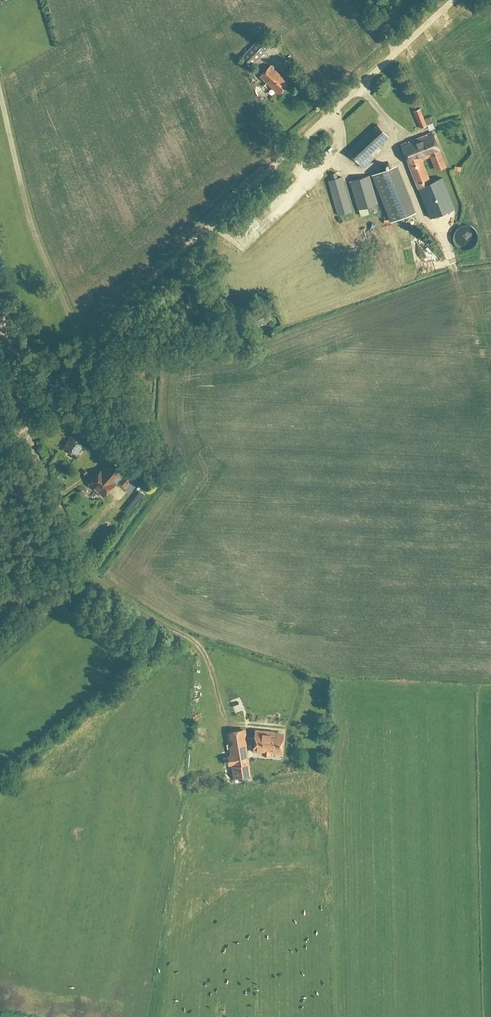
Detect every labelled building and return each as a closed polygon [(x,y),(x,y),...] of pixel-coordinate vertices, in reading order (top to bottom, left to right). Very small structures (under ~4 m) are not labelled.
[(271,46),(261,37),(243,56),(252,65),(271,46)] [(289,84),(270,65),(260,76),(279,94),(289,84)] [(427,126),(420,109),(414,111),(421,128),(427,126)] [(389,137),(378,125),(349,152),(364,168),(373,159),(370,155),(389,137)] [(431,218),(455,208),(443,178),(431,182),(422,159),(431,155),(437,171),(447,167),(441,153),(433,132),(402,145),(409,164),(419,188),(431,218)] [(396,159),(372,169),(391,214),(415,204),(396,159)] [(329,181),(339,216),(352,212),(342,177),(337,178),(336,173),(331,175),(333,180),(329,181)] [(369,176),(350,181),(358,210),(378,204),(369,176)] [(279,214),(286,211),(282,199),(274,202),(279,214)] [(248,317),(253,328),(268,320),(263,310),(248,317)] [(151,376),(152,368),(131,366),(131,374),(151,376)] [(88,427),(76,422),(71,432),(77,435),(79,430),(86,433),(88,427)] [(115,435),(109,445),(126,456),(132,446),(115,435)] [(85,444),(71,436),(65,448),(71,452),(72,454),(78,457),(85,444)] [(123,471),(120,469),(111,460),(89,484),(101,495),(123,471)] [(132,479),(126,474),(119,482),(124,488),(132,479)] [(222,747),(230,746),(235,778),(270,772),(268,763),(250,766),(246,745),(247,744),(245,731),(228,733),(229,740),(222,741),(222,747)] [(269,752),(282,753),(283,736),(271,735),(271,733),(255,732),(254,752),(263,752),(263,754),(269,754),(269,752)]
